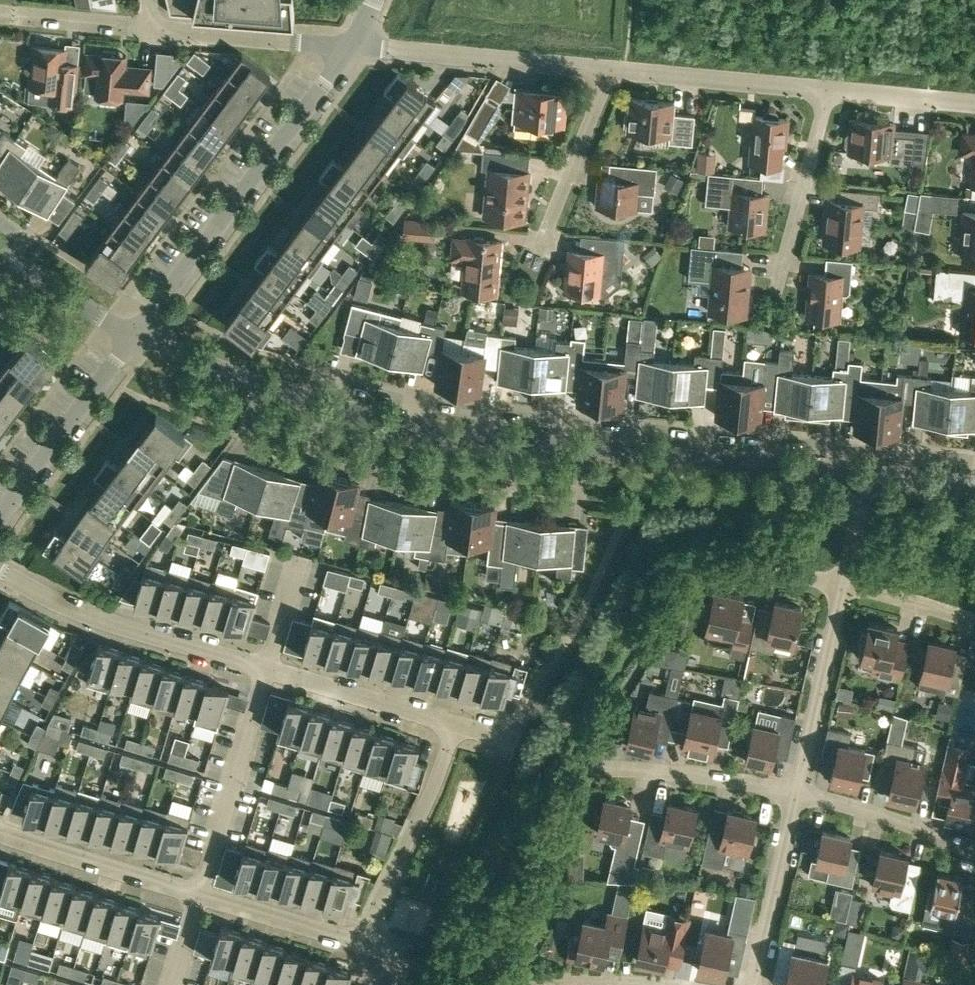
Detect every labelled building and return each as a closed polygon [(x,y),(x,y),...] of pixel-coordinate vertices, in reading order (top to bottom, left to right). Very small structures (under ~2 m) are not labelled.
[(91,6),(118,9),(116,0),(115,1),(115,0),(90,0),(91,6)] [(194,2),(173,0),(167,0),(170,13),(193,15),(194,2)] [(194,2),(193,15),(294,22),(293,0),(173,0),(194,2)] [(49,103),(53,103),(73,105),(77,71),(77,64),(64,63),(65,49),(35,46),(34,58),(29,58),(26,61),(25,69),(28,72),(32,72),(31,86),(29,101),(49,103)] [(103,49),(103,53),(100,53),(100,54),(87,53),(84,73),(86,73),(86,78),(98,79),(96,95),(101,95),(101,101),(116,102),(116,97),(122,97),(123,89),(149,91),(151,68),(125,65),(126,55),(116,54),(116,50),(103,49)] [(157,51),(154,84),(163,85),(184,58),(183,57),(173,56),(174,53),(157,51)] [(187,61),(195,67),(202,58),(194,51),(187,61)] [(242,55),(230,72),(257,92),(269,75),(270,76),(270,75),(243,54),(242,55)] [(210,64),(202,58),(195,67),(203,73),(210,64)] [(179,72),(171,82),(180,88),(187,78),(179,72)] [(244,109),(257,92),(230,72),(217,89),(244,109)] [(398,72),(384,90),(395,98),(395,97),(422,117),(429,123),(442,105),(398,72)] [(468,75),(456,74),(455,75),(449,83),(457,90),(468,75)] [(172,98),(180,88),(171,82),(164,92),(172,98)] [(515,120),(516,120),(532,121),(531,129),(553,131),(553,123),(563,124),(566,92),(518,88),(515,120)] [(204,106),(231,126),(244,109),(217,89),(204,106)] [(395,97),(395,98),(382,114),(409,134),(422,117),(395,97)] [(465,131),(479,139),(498,106),(485,98),(465,131)] [(692,144),(694,116),(673,114),(674,102),(631,98),(630,113),(626,113),(624,126),(628,126),(628,130),(670,134),(670,142),(692,144)] [(204,106),(191,124),(218,144),(231,126),(204,106)] [(153,107),(145,116),(153,123),(161,113),(153,107)] [(750,163),(762,164),(780,166),(782,146),(785,147),(788,119),(779,118),(779,115),(776,111),(767,110),(764,113),(764,117),(755,116),(750,163)] [(450,123),(443,133),(444,134),(452,140),(453,139),(460,129),(467,117),(459,111),(450,123)] [(416,140),(409,134),(382,114),(369,132),(396,152),(403,157),(416,140)] [(146,132),(153,123),(145,116),(138,126),(146,132)] [(913,165),(914,152),(915,137),(893,135),(894,123),(851,119),(850,134),(848,134),(846,136),(845,145),(847,147),(849,148),(848,151),(890,155),(889,162),(913,165)] [(51,123),(45,133),(54,139),(61,130),(51,123)] [(218,144),(191,124),(178,141),(205,161),(218,144)] [(1,160),(15,139),(4,131),(0,137),(0,159),(1,160)] [(356,149),(383,169),(396,152),(369,132),(356,149)] [(964,133),(962,152),(974,153),(974,134),(964,133)] [(444,134),(437,144),(445,150),(452,140),(444,134)] [(122,138),(115,148),(123,154),(131,144),(122,138)] [(27,147),(15,139),(1,160),(0,162),(0,184),(19,196),(39,166),(22,155),(27,147)] [(178,141),(165,158),(192,178),(205,161),(178,141)] [(116,164),(123,154),(115,148),(108,157),(116,164)] [(356,149),(343,166),(370,186),(383,169),(356,149)] [(714,152),(698,150),(696,170),(712,172),(714,152)] [(529,172),(526,171),(528,156),(483,151),(481,168),(488,169),(484,216),(506,218),(509,221),(517,222),(521,219),(525,219),(527,201),(524,201),(525,192),(527,192),(529,172)] [(914,152),(913,165),(926,166),(927,154),(914,152)] [(48,216),(63,192),(81,166),(69,158),(56,177),(39,166),(19,196),(48,216)] [(192,178),(165,158),(152,175),(179,195),(192,178)] [(343,166),(333,158),(320,176),(330,184),(330,183),(357,203),(370,186),(343,166)] [(420,170),(428,176),(435,166),(427,160),(420,170)] [(609,211),(623,212),(623,208),(636,210),(638,192),(655,194),(657,167),(616,164),(615,180),(599,178),(596,206),(610,207),(609,211)] [(428,176),(420,170),(413,179),(421,186),(428,176)] [(768,194),(762,193),(741,191),(743,175),(691,170),(689,176),(708,178),(707,189),(712,190),(711,204),(731,206),(729,226),(765,230),(768,194)] [(671,174),(664,186),(678,193),(684,182),(671,174)] [(166,213),(179,195),(152,175),(139,193),(166,213)] [(100,176),(93,185),(101,192),(109,182),(100,176)] [(330,183),(330,184),(317,201),(344,221),(357,203),(330,183)] [(94,201),(101,192),(93,185),(86,195),(94,201)] [(825,223),(824,242),(859,245),(869,246),(873,207),(877,208),(879,192),(857,190),(856,202),(836,200),(830,200),(829,213),(826,212),(825,223)] [(908,191),(905,209),(917,211),(920,194),(908,191)] [(126,210),(152,230),(166,213),(139,193),(126,210)] [(931,193),(930,209),(957,212),(958,195),(931,193)] [(401,195),(394,205),(402,211),(409,201),(401,195)] [(304,218),(331,238),(344,221),(317,201),(304,218)] [(423,201),(418,213),(430,217),(433,210),(430,204),(423,201)] [(402,211),(394,205),(386,216),(394,222),(402,211)] [(67,221),(75,227),(83,216),(75,210),(67,221)] [(139,247),(152,230),(126,210),(113,227),(139,247)] [(963,212),(960,241),(965,241),(963,258),(974,259),(974,213),(963,212)] [(331,238),(304,218),(291,235),(318,255),(331,238)] [(436,223),(404,220),(403,236),(435,239),(436,223)] [(67,237),(75,227),(67,221),(59,231),(67,237)] [(113,227),(100,245),(126,265),(139,247),(113,227)] [(372,242),(380,248),(388,239),(379,233),(372,242)] [(699,234),(698,246),(714,248),(715,235),(699,234)] [(324,260),(318,255),(291,235),(278,252),(305,272),(311,277),(324,260)] [(468,240),(455,239),(453,257),(466,259),(463,290),(495,293),(498,269),(495,268),(496,261),(498,261),(500,242),(485,240),(483,237),(475,236),(473,239),(468,239),(468,240)] [(625,239),(597,237),(596,250),(593,252),(572,250),(571,268),(568,268),(566,291),(575,292),(578,295),(586,296),(589,293),(598,294),(600,277),(608,271),(618,272),(619,257),(623,257),(625,239)] [(380,248),(372,242),(365,252),(373,258),(380,248)] [(292,290),(305,272),(278,252),(268,244),(255,262),(265,270),(292,290)] [(126,265),(100,245),(87,261),(86,261),(85,262),(114,283),(115,282),(114,281),(126,265)] [(662,255),(654,246),(644,254),(652,264),(662,255)] [(710,311),(745,315),(750,267),(724,265),(725,249),(714,248),(698,246),(691,246),(688,278),(712,280),(710,311)] [(381,255),(382,271),(397,271),(397,255),(381,255)] [(850,292),(853,260),(827,258),(825,274),(811,273),(807,316),(839,319),(841,294),(847,295),(850,292)] [(350,264),(342,274),(351,280),(358,270),(350,264)] [(969,334),(971,338),(974,339),(974,272),(937,268),(934,299),(964,302),(961,333),(969,334)] [(265,270),(252,287),(279,307),(292,290),(265,270)] [(351,280),(342,274),(335,283),(343,290),(351,280)] [(279,307),(252,287),(239,304),(266,324),(279,307)] [(325,297),(317,308),(325,314),(333,303),(325,297)] [(356,352),(390,361),(399,326),(379,320),(382,311),(352,303),(345,330),(361,335),(356,352)] [(239,304),(226,321),(225,320),(225,322),(253,343),(262,346),(274,330),(266,324),(239,304)] [(512,305),(509,320),(523,323),(526,308),(512,305)] [(540,306),(539,318),(552,319),(554,307),(540,306)] [(427,307),(424,318),(434,321),(437,310),(427,307)] [(325,314),(317,308),(309,318),(317,324),(325,314)] [(645,317),(643,330),(656,331),(658,318),(645,317)] [(419,331),(399,326),(390,361),(423,370),(428,350),(434,325),(421,322),(419,331)] [(291,343),(299,332),(291,325),(282,337),(291,343)] [(436,385),(458,388),(463,352),(443,349),(446,327),(434,325),(428,350),(441,352),(436,385)] [(771,342),(773,329),(750,327),(748,326),(746,340),(771,342)] [(782,331),(781,341),(792,342),(793,332),(782,331)] [(299,332),(291,343),(299,349),(307,338),(299,332)] [(499,361),(500,361),(502,335),(487,333),(484,355),(463,352),(458,388),(480,391),(484,365),(498,367),(499,361)] [(532,385),(535,349),(515,347),(516,337),(502,335),(500,361),(499,361),(498,367),(497,381),(532,385)] [(28,339),(15,355),(41,375),(54,360),(55,360),(56,359),(28,337),(27,338),(28,339)] [(535,349),(532,385),(566,388),(568,368),(570,342),(556,340),(555,350),(535,349)] [(625,373),(637,374),(638,375),(641,349),(642,341),(627,340),(624,370),(603,368),(600,404),(622,406),(625,373)] [(902,340),(900,360),(918,362),(920,342),(902,340)] [(578,402),(600,404),(603,368),(582,366),(585,343),(570,342),(568,368),(581,369),(578,402)] [(655,350),(641,349),(638,375),(637,374),(635,395),(670,398),(674,362),(654,360),(655,350)] [(780,349),(779,362),(777,388),(776,388),(774,408),(809,412),(812,375),(792,373),(794,351),(780,349)] [(674,362),(670,398),(705,402),(706,385),(709,355),(695,354),(694,364),(674,362)] [(1,373),(28,393),(41,375),(15,355),(1,373)] [(716,415),(738,418),(742,381),(721,379),(723,357),(709,355),(706,385),(719,387),(716,415)] [(765,361),(764,366),(744,364),(742,381),(738,418),(760,420),(763,387),(776,388),(777,388),(779,362),(765,361)] [(848,361),(847,369),(845,395),(858,396),(855,429),(877,431),(882,383),(882,381),(861,379),(862,363),(848,361)] [(843,415),(845,395),(847,369),(834,368),(833,377),(812,375),(809,412),(843,415)] [(0,374),(0,399),(14,410),(28,393),(1,373),(0,374)] [(896,385),(882,383),(877,431),(899,433),(902,400),(915,402),(918,376),(898,374),(896,385)] [(913,422),(947,425),(951,389),(931,387),(932,377),(918,376),(915,402),(913,422)] [(972,382),(971,391),(951,389),(947,425),(974,428),(974,382),(972,382)] [(2,427),(14,410),(0,399),(0,426),(2,427)] [(157,415),(144,431),(170,452),(184,434),(157,413),(156,414),(157,415)] [(193,424),(189,433),(193,435),(197,433),(200,426),(193,424)] [(131,449),(163,473),(176,456),(170,452),(144,431),(131,449)] [(150,490),(163,473),(131,449),(118,466),(144,486),(150,490)] [(94,476),(104,484),(131,503),(137,508),(150,490),(144,486),(118,466),(108,458),(94,476)] [(203,459),(194,470),(202,476),(211,465),(203,459)] [(237,499),(257,506),(268,471),(235,460),(219,510),(232,515),(237,499)] [(202,476),(194,470),(187,480),(195,486),(202,476)] [(287,525),(295,501),(301,481),(268,471),(257,506),(276,512),(269,533),(283,538),(287,525)] [(308,504),(295,501),(287,525),(303,529),(305,524),(325,529),(329,513),(338,478),(316,472),(308,504)] [(338,478),(329,513),(349,519),(344,539),(361,544),(366,519),(365,518),(351,515),(359,483),(338,478)] [(118,521),(131,503),(104,484),(91,501),(118,521)] [(172,509),(180,515),(188,504),(180,498),(172,509)] [(369,498),(365,518),(366,519),(361,544),(375,546),(376,537),(396,541),(403,505),(369,498)] [(106,538),(118,521),(91,501),(79,519),(106,538)] [(467,553),(469,540),(474,504),(452,501),(447,533),(433,531),(428,557),(445,559),(447,551),(467,553)] [(496,506),(474,504),(469,540),(490,542),(487,562),(502,564),(503,564),(506,537),(505,536),(492,535),(496,506)] [(426,568),(428,557),(433,531),(437,511),(403,505),(396,541),(416,545),(414,554),(420,555),(418,567),(426,568)] [(180,515),(172,509),(164,519),(172,525),(180,515)] [(66,537),(94,556),(98,559),(110,541),(106,538),(79,519),(66,537)] [(144,538),(151,543),(163,527),(153,520),(141,536),(144,538)] [(517,558),(538,560),(541,523),(507,520),(505,536),(506,537),(503,564),(502,564),(500,585),(515,587),(517,558)] [(175,522),(166,534),(175,540),(184,527),(175,522)] [(588,528),(541,523),(538,560),(558,562),(556,577),(571,579),(572,567),(584,568),(588,528)] [(86,576),(98,559),(94,556),(66,537),(56,530),(43,549),(88,579),(89,578),(86,576)] [(200,545),(203,535),(189,531),(186,541),(200,545)] [(217,539),(203,535),(200,545),(214,549),(217,539)] [(153,544),(151,543),(144,538),(138,547),(146,553),(153,544)] [(245,556),(247,547),(233,543),(231,553),(245,556)] [(261,550),(247,547),(245,556),(259,560),(261,550)] [(135,603),(157,609),(170,569),(169,569),(168,570),(147,563),(135,603)] [(124,565),(118,574),(127,580),(133,570),(124,565)] [(179,615),(192,574),(191,574),(190,575),(170,569),(157,609),(158,610),(158,608),(179,615)] [(127,580),(118,574),(112,583),(121,589),(127,580)] [(181,614),(201,620),(214,580),(213,579),(213,581),(192,574),(179,615),(180,615),(181,614)] [(351,574),(348,584),(362,587),(365,578),(351,574)] [(224,625),(236,585),(235,584),(235,586),(214,580),(201,620),(202,620),(203,619),(224,625)] [(378,592),(392,595),(395,586),(381,582),(378,592)] [(247,630),(266,636),(270,623),(251,617),(256,600),(258,591),(236,585),(224,625),(225,626),(225,624),(247,631),(247,630)] [(738,620),(740,612),(743,596),(731,593),(732,589),(712,585),(708,602),(712,603),(704,641),(731,647),(729,654),(744,658),(752,623),(738,620)] [(409,589),(395,586),(392,595),(406,599),(409,589)] [(432,619),(435,607),(438,597),(416,591),(409,616),(431,622),(432,619)] [(439,597),(436,607),(451,611),(453,601),(439,597)] [(10,600),(0,617),(0,621),(10,626),(39,641),(49,624),(56,628),(57,627),(10,600)] [(760,607),(751,647),(773,652),(776,640),(793,644),(801,607),(775,601),(770,624),(757,621),(760,607)] [(485,602),(483,609),(481,619),(502,624),(506,608),(485,602)] [(479,625),(481,619),(483,609),(460,603),(456,619),(479,625)] [(507,609),(503,622),(516,626),(520,613),(507,609)] [(388,627),(389,615),(369,612),(368,624),(388,627)] [(284,648),(325,660),(337,619),(336,620),(315,614),(312,623),(293,617),(284,648)] [(326,659),(348,665),(360,625),(359,624),(358,626),(337,619),(325,660),(326,660),(326,659)] [(411,629),(411,621),(390,620),(389,629),(411,629)] [(900,679),(904,659),(908,641),(895,638),(898,628),(869,622),(867,633),(862,632),(859,647),(864,648),(861,659),(873,662),(871,673),(900,679)] [(381,631),(360,625),(348,665),(349,664),(370,671),(382,630),(381,630),(381,631)] [(0,644),(0,646),(29,661),(39,641),(10,626),(0,644)] [(382,630),(370,671),(371,669),(392,676),(404,635),(403,635),(403,636),(382,630)] [(393,675),(414,681),(426,640),(425,642),(404,635),(392,676),(393,676),(393,675)] [(971,639),(966,663),(974,665),(974,641),(971,639)] [(436,686),(448,646),(447,647),(426,640),(414,681),(415,681),(415,680),(436,686)] [(967,654),(963,669),(951,666),(955,646),(929,640),(919,686),(958,695),(967,654)] [(87,683),(110,690),(121,650),(99,644),(90,674),(87,683)] [(661,645),(650,661),(684,668),(688,651),(661,645)] [(19,680),(29,661),(0,646),(0,670),(19,680)] [(73,646),(68,656),(77,661),(82,651),(73,646)] [(438,685),(459,692),(471,651),(470,651),(470,652),(448,646),(436,686),(437,687),(438,685)] [(131,699),(143,658),(122,652),(122,651),(121,650),(110,690),(111,686),(132,692),(130,698),(131,699)] [(471,651),(459,692),(460,691),(481,697),(493,656),(492,656),(492,657),(471,651)] [(77,661),(68,656),(62,666),(71,671),(77,661)] [(493,656),(481,697),(482,697),(482,696),(504,702),(507,690),(520,694),(528,667),(493,656)] [(143,658),(131,699),(152,705),(151,706),(152,707),(164,666),(143,660),(143,658)] [(165,666),(164,666),(152,707),(174,713),(185,674),(164,667),(165,666)] [(9,699),(19,680),(0,670),(0,695),(9,699)] [(194,722),(195,722),(207,682),(186,675),(186,674),(185,674),(174,713),(175,713),(176,710),(196,716),(194,722)] [(726,676),(722,694),(724,694),(739,697),(743,680),(726,676)] [(195,722),(217,729),(220,720),(229,690),(207,683),(208,682),(207,682),(195,722)] [(839,683),(836,695),(851,698),(853,687),(839,683)] [(47,694),(56,699),(60,690),(51,685),(47,694)] [(666,741),(667,741),(668,738),(670,728),(677,697),(650,691),(646,708),(635,706),(627,745),(631,746),(631,749),(645,752),(646,749),(651,750),(655,732),(659,729),(668,731),(666,741)] [(280,731),(277,740),(299,746),(298,748),(299,748),(311,707),(289,701),(289,698),(271,693),(261,725),(280,731)] [(56,699),(47,694),(42,703),(51,708),(56,699)] [(719,722),(732,725),(727,746),(728,746),(739,697),(724,694),(722,702),(694,696),(683,747),(698,751),(697,755),(711,758),(719,722)] [(0,695),(0,718),(9,699),(0,695)] [(880,695),(877,708),(893,711),(896,698),(880,695)] [(953,704),(939,701),(935,717),(950,720),(953,704)] [(854,705),(839,702),(836,714),(851,718),(854,705)] [(320,756),(321,756),(333,715),(312,709),(312,708),(311,707),(299,748),(320,754),(320,756)] [(771,766),(773,755),(775,749),(788,752),(796,717),(781,714),(778,729),(754,723),(745,761),(771,766)] [(342,764),(354,723),(333,717),(333,715),(321,756),(342,762),(341,763),(342,764)] [(32,733),(41,737),(46,727),(37,723),(32,733)] [(63,728),(49,723),(46,733),(60,738),(63,728)] [(355,723),(354,723),(342,764),(363,770),(363,771),(375,731),(355,724),(355,723)] [(95,738),(98,728),(84,724),(81,733),(95,738)] [(112,732),(98,728),(95,738),(109,742),(112,732)] [(670,728),(668,738),(682,741),(684,731),(670,728)] [(821,761),(822,762),(823,754),(836,757),(834,765),(831,780),(857,786),(859,775),(869,777),(873,760),(863,758),(865,749),(848,745),(851,733),(828,728),(827,735),(822,754),(821,761)] [(376,731),(375,731),(363,771),(384,778),(384,779),(385,779),(397,738),(376,732),(376,731)] [(37,747),(41,737),(32,733),(27,743),(37,747)] [(606,736),(600,747),(610,743),(611,747),(621,743),(622,739),(606,736)] [(125,747),(139,751),(142,741),(128,737),(125,747)] [(398,739),(397,738),(385,779),(420,790),(428,762),(416,758),(419,747),(397,740),(398,739)] [(91,753),(93,743),(80,739),(77,749),(91,753)] [(894,772),(889,797),(915,803),(924,762),(912,760),(915,747),(887,740),(876,787),(877,788),(881,769),(894,772)] [(156,745),(142,741),(139,751),(153,755),(156,745)] [(107,748),(93,743),(91,753),(104,757),(107,748)] [(971,820),(973,819),(974,819),(974,818),(974,805),(974,804),(974,781),(962,778),(966,764),(965,764),(968,748),(948,743),(935,800),(949,803),(946,817),(971,823),(971,820)] [(182,764),(185,754),(171,750),(169,760),(182,764)] [(120,762),(134,766),(137,757),(123,752),(120,762)] [(185,754),(182,764),(196,768),(199,759),(185,754)] [(151,761),(137,757),(134,766),(148,770),(151,761)] [(15,761),(11,771),(20,775),(24,765),(15,761)] [(178,780),(181,770),(167,766),(164,775),(178,780)] [(195,774),(181,770),(178,780),(192,784),(195,774)] [(20,775),(11,771),(7,780),(16,784),(20,775)] [(271,791),(285,795),(288,785),(274,781),(271,791)] [(23,818),(45,825),(58,784),(57,783),(55,789),(33,783),(32,787),(23,818)] [(937,786),(925,783),(921,797),(934,800),(937,786)] [(79,790),(58,784),(45,825),(46,825),(46,823),(67,830),(80,789),(79,789),(79,790)] [(302,789),(288,785),(285,795),(299,799),(302,789)] [(69,829),(90,835),(102,794),(101,794),(101,795),(80,789),(67,830),(68,830),(69,829)] [(0,795),(0,802),(7,805),(12,794),(2,790),(0,795)] [(323,790),(318,805),(328,808),(333,793),(323,790)] [(112,840),(124,800),(123,799),(123,801),(102,794),(90,835),(91,834),(112,840)] [(266,806),(280,810),(283,801),(269,796),(266,806)] [(345,802),(332,798),(329,808),(343,812),(345,802)] [(645,820),(644,819),(639,839),(627,836),(625,832),(631,804),(629,803),(626,800),(623,798),(619,798),(615,800),(605,798),(601,814),(597,816),(596,820),(596,824),(598,828),(597,832),(611,836),(610,841),(612,845),(615,846),(612,860),(635,865),(640,839),(645,820)] [(145,806),(124,800),(112,840),(113,841),(113,839),(134,846),(146,805),(145,806)] [(297,805),(283,801),(280,810),(294,815),(297,805)] [(667,839),(688,844),(696,808),(669,802),(666,814),(652,811),(643,851),(663,856),(667,839)] [(156,851),(169,810),(168,810),(167,811),(146,805),(134,846),(135,846),(135,845),(156,851)] [(191,817),(169,810),(156,851),(157,851),(157,850),(179,856),(180,855),(185,856),(185,857),(199,861),(203,849),(183,843),(188,826),(191,817)] [(324,823),(327,814),(313,810),(310,819),(324,823)] [(728,810),(726,822),(712,819),(702,862),(722,866),(726,847),(748,851),(756,816),(728,810)] [(374,817),(359,812),(356,822),(371,827),(374,817)] [(341,818),(327,814),(324,823),(338,828),(341,818)] [(390,819),(375,815),(372,826),(387,830),(387,829),(390,819)] [(390,819),(387,829),(392,831),(392,833),(392,834),(398,835),(403,824),(390,819)] [(392,833),(376,829),(372,842),(388,847),(392,834),(392,833)] [(861,840),(860,848),(855,868),(844,866),(851,838),(823,831),(821,839),(818,841),(815,843),(815,847),(816,850),(818,853),(816,860),(830,864),(826,879),(852,886),(862,840),(861,840)] [(297,850),(301,841),(281,834),(278,844),(297,850)] [(234,881),(257,888),(269,847),(268,847),(268,848),(246,842),(244,851),(226,846),(219,872),(236,877),(234,881)] [(279,893),(291,853),(291,852),(290,854),(269,847),(257,888),(258,888),(258,887),(279,893)] [(892,906),(910,910),(920,867),(906,864),(908,856),(880,850),(872,885),(892,890),(890,902),(892,906)] [(280,892),(302,898),(314,858),(313,858),(313,859),(291,853),(279,893),(280,893),(280,892)] [(324,904),(336,863),(335,863),(335,864),(314,858),(302,898),(302,899),(303,897),(324,904)] [(20,910),(32,869),(9,863),(0,893),(0,895),(0,898),(21,904),(19,910),(20,910)] [(336,863),(324,904),(325,904),(325,903),(347,909),(350,897),(363,901),(371,874),(336,863)] [(642,863),(638,877),(651,880),(655,866),(642,863)] [(570,868),(570,879),(581,879),(582,868),(570,868)] [(32,870),(32,869),(20,910),(41,916),(41,918),(53,877),(32,871),(32,870)] [(970,934),(974,896),(960,893),(963,877),(938,871),(934,889),(931,889),(931,888),(929,888),(925,906),(931,908),(931,907),(942,910),(938,927),(970,934)] [(63,926),(75,885),(54,879),(54,877),(53,877),(41,918),(62,924),(62,926),(63,926)] [(756,882),(741,879),(739,893),(754,895),(756,882)] [(619,881),(612,913),(628,917),(636,882),(619,881)] [(84,933),(84,934),(96,893),(75,886),(75,885),(63,926),(84,932),(84,933)] [(853,892),(842,889),(835,918),(846,921),(853,892)] [(106,941),(117,901),(97,894),(97,893),(96,893),(84,934),(105,940),(105,941),(106,941)] [(404,895),(393,923),(425,936),(436,907),(404,895)] [(118,901),(117,901),(106,941),(128,948),(139,908),(118,902),(118,901)] [(128,948),(129,945),(151,951),(157,930),(177,936),(180,922),(161,917),(161,916),(139,910),(140,909),(139,908),(128,948)] [(605,955),(619,958),(628,917),(609,912),(606,924),(584,919),(583,922),(575,920),(566,960),(595,967),(597,961),(604,962),(605,955)] [(678,966),(689,919),(668,914),(665,930),(644,925),(636,960),(664,966),(665,962),(677,965),(678,966)] [(558,918),(555,928),(565,931),(568,920),(558,918)] [(836,920),(833,932),(845,935),(848,923),(836,920)] [(905,927),(894,924),(891,935),(902,938),(905,927)] [(231,973),(244,933),(221,926),(219,933),(200,927),(193,951),(212,956),(211,961),(212,961),(231,967),(233,967),(231,973)] [(740,964),(747,933),(729,930),(729,933),(707,928),(697,970),(723,975),(727,960),(740,964)] [(848,929),(841,962),(856,966),(857,966),(864,932),(848,929)] [(244,933),(231,973),(253,980),(252,981),(253,981),(265,941),(244,934),(244,933)] [(967,962),(969,942),(956,939),(952,959),(967,962)] [(0,958),(5,959),(6,956),(9,943),(0,941),(0,958)] [(287,948),(265,942),(266,941),(265,941),(253,981),(266,984),(275,984),(287,948)] [(785,984),(821,984),(828,957),(794,950),(795,946),(780,942),(774,967),(788,970),(785,984)] [(693,947),(683,945),(680,958),(690,960),(693,947)] [(287,948),(275,984),(299,984),(308,956),(287,950),(287,949),(287,948)] [(17,949),(14,959),(28,963),(31,953),(17,949)] [(43,952),(39,966),(49,969),(53,955),(43,952)] [(329,964),(308,958),(309,956),(308,956),(299,984),(323,984),(329,964)] [(71,976),(74,966),(60,962),(57,972),(71,976)] [(836,984),(879,984),(880,979),(854,973),(856,966),(841,962),(836,984)] [(23,978),(26,968),(12,964),(9,974),(23,978)] [(329,964),(323,984),(351,984),(348,984),(352,972),(330,965),(330,964),(329,964)] [(74,966),(71,976),(85,980),(88,970),(74,966)] [(40,973),(26,968),(23,978),(37,982),(40,973)] [(102,984),(116,984),(118,979),(104,975),(101,984),(102,984)]
